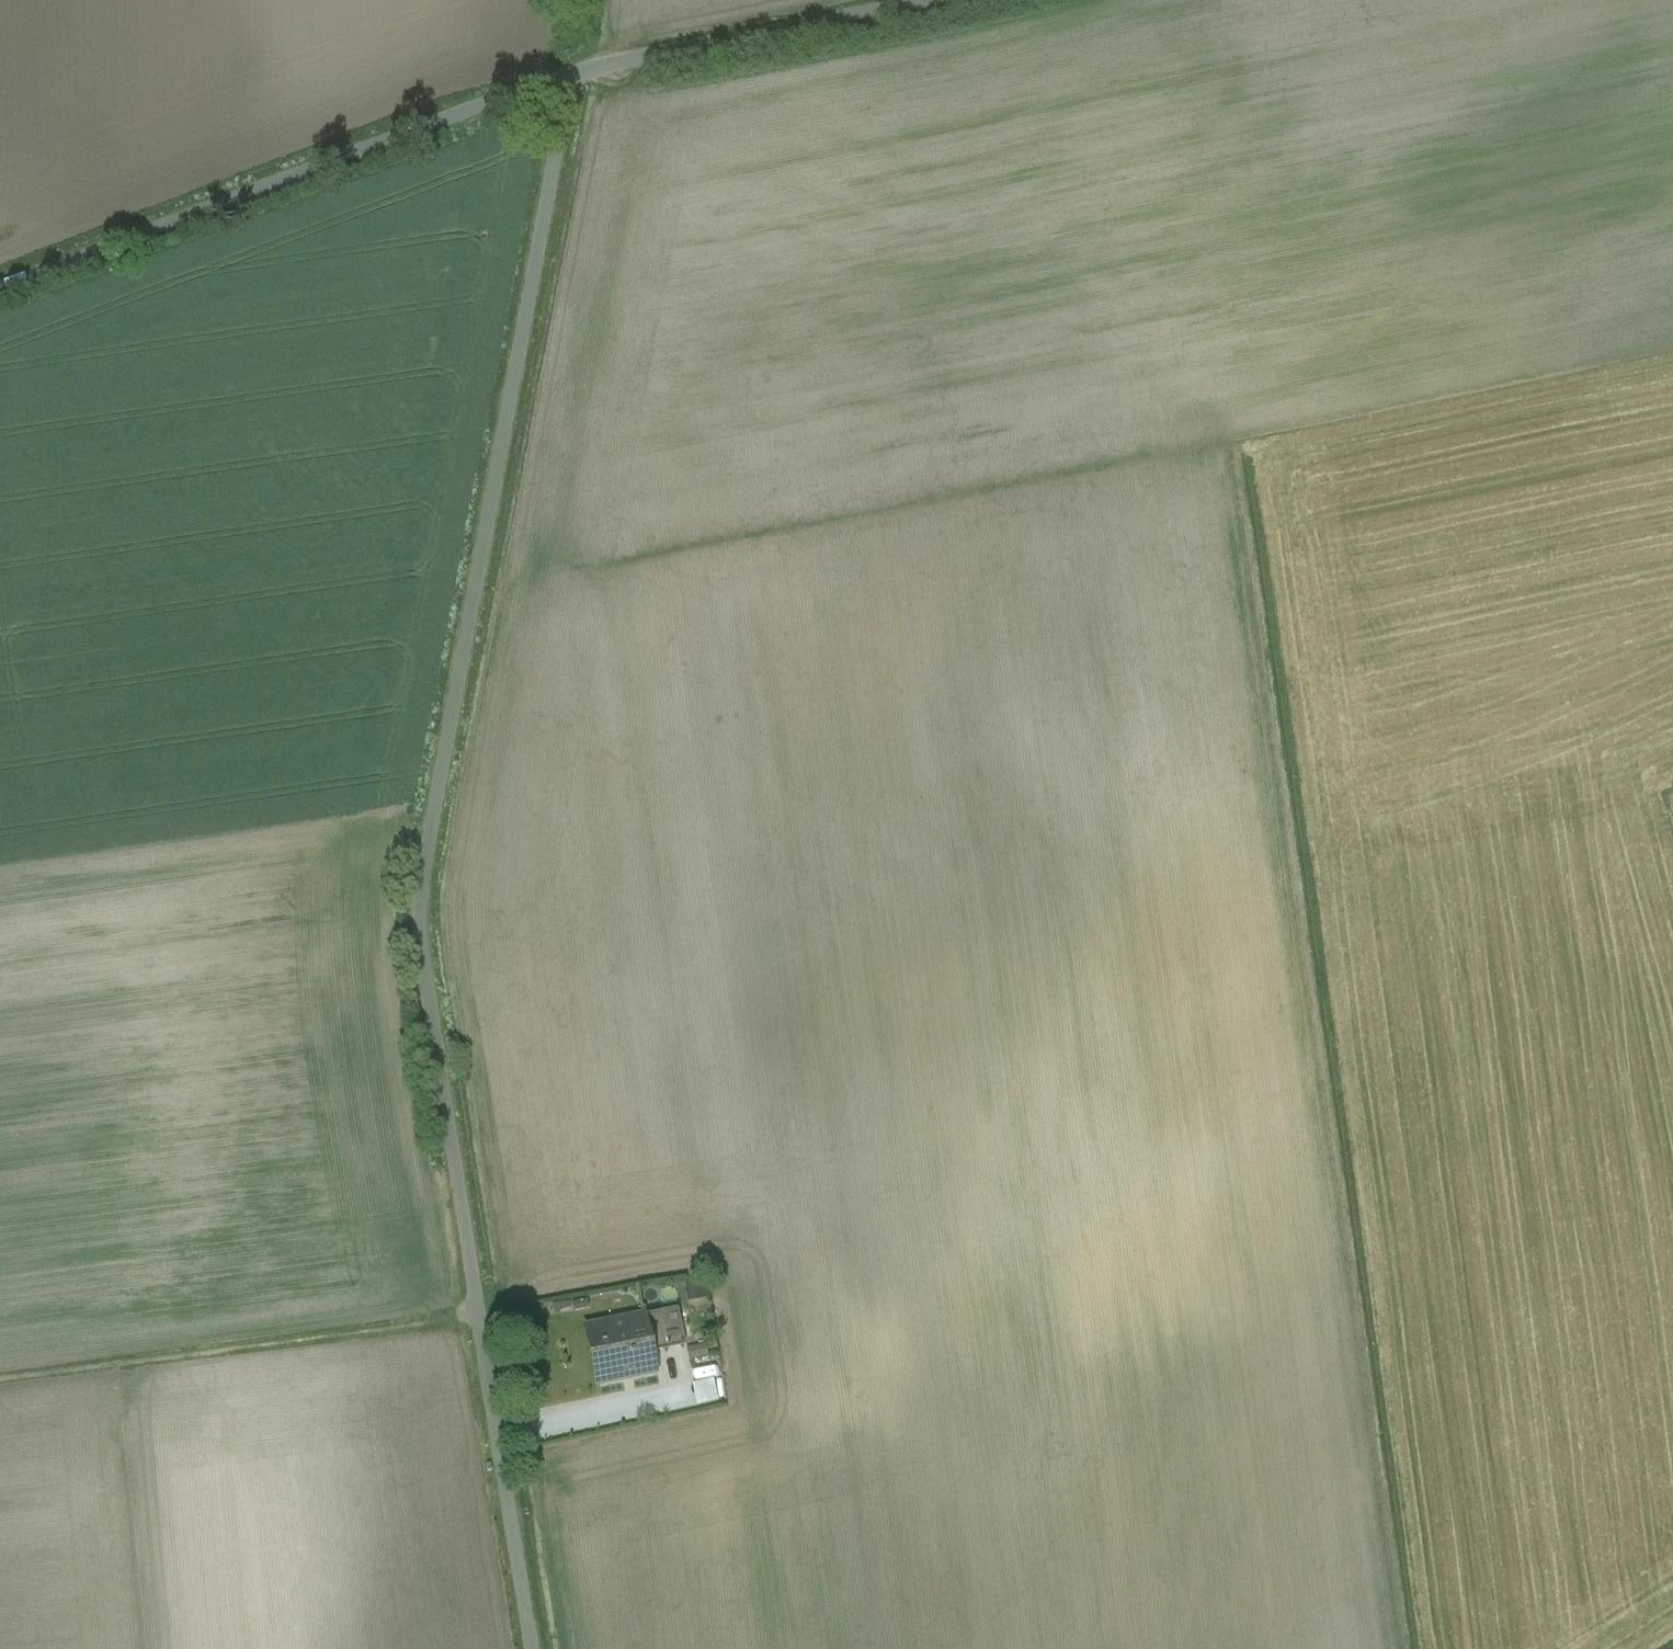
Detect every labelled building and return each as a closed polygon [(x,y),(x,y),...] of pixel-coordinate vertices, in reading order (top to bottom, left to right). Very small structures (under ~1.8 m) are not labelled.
[(678,1308),(645,1315),(653,1351),(685,1344),(678,1308)] [(645,1315),(585,1327),(597,1382),(657,1370),(653,1351),(645,1315)] [(705,1345),(688,1348),(690,1359),(708,1355),(705,1345)]
